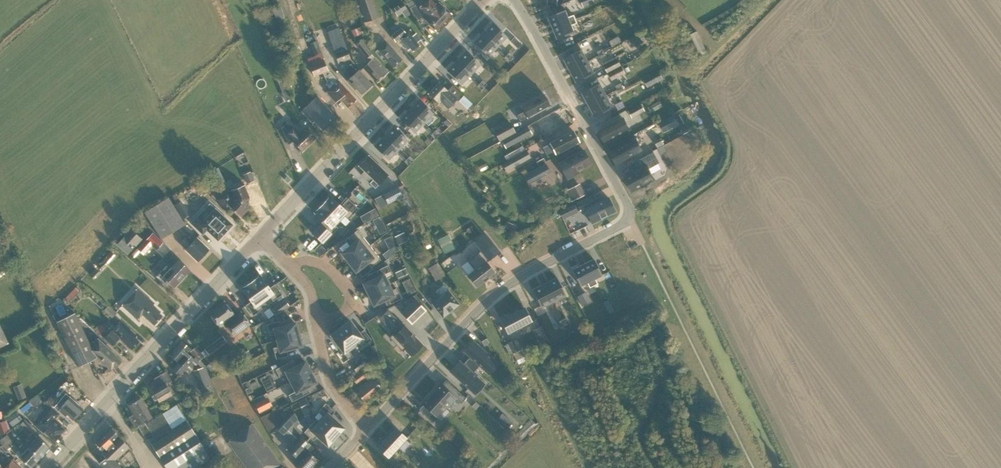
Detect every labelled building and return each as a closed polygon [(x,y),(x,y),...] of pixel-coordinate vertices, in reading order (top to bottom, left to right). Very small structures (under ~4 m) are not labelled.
[(372,0),(354,0),(353,0),(361,23),(365,21),(378,17),(372,0)] [(443,6),(439,2),(435,5),(430,0),(427,0),(420,7),(429,15),(425,19),(429,23),(436,30),(451,13),(443,5),(443,6)] [(401,1),(392,7),(397,16),(402,13),(407,9),(401,1)] [(409,6),(415,18),(420,15),(414,3),(409,6)] [(276,19),(285,16),(281,6),(272,9),(276,19)] [(566,9),(549,16),(554,27),(576,18),(574,14),(569,16),(566,9)] [(351,23),(359,20),(357,14),(349,17),(351,23)] [(576,18),(554,27),(558,39),(575,32),(572,25),(578,23),(576,18)] [(492,22),(483,32),(498,46),(507,36),(492,22)] [(334,53),(338,63),(350,59),(346,48),(346,47),(339,27),(327,31),(335,52),(334,53)] [(363,33),(361,27),(355,29),(357,35),(363,33)] [(410,29),(406,32),(402,27),(391,36),(395,41),(400,38),(408,49),(411,48),(413,51),(419,46),(417,42),(421,39),(416,33),(414,34),(410,29)] [(604,29),(590,37),(594,44),(608,36),(604,29)] [(707,52),(697,31),(685,37),(694,57),(707,52)] [(483,32),(474,42),(488,56),(498,46),(483,32)] [(645,41),(641,33),(632,37),(637,46),(645,41)] [(610,41),(612,46),(622,42),(619,36),(610,41)] [(377,82),(388,72),(374,56),(375,56),(362,40),(356,44),(370,61),(363,67),(377,82)] [(386,41),(378,49),(375,51),(383,60),(386,58),(393,67),(402,60),(386,41)] [(511,47),(514,57),(521,54),(518,45),(511,47)] [(582,49),(564,58),(571,71),(588,61),(582,49)] [(466,50),(456,60),(471,74),(480,64),(466,50)] [(603,64),(608,73),(622,65),(617,56),(603,64)] [(522,95),(539,89),(527,57),(510,64),(522,95)] [(328,70),(324,60),(310,65),(314,76),(322,72),(328,70)] [(456,60),(447,70),(461,84),(471,74),(456,60)] [(588,61),(571,71),(577,82),(595,73),(588,61)] [(359,69),(357,71),(350,63),(344,69),(351,76),(347,80),(355,89),(356,88),(361,93),(372,84),(359,69)] [(609,73),(612,80),(626,73),(622,66),(609,73)] [(600,77),(606,72),(602,67),(595,72),(600,77)] [(326,84),(329,88),(334,83),(338,80),(328,70),(322,72),(327,81),(326,81),(327,83),(326,84)] [(663,78),(659,71),(644,79),(648,86),(663,78)] [(340,98),(348,107),(356,100),(338,79),(338,80),(334,83),(329,88),(328,88),(338,99),(340,98)] [(453,85),(448,90),(439,81),(428,93),(438,103),(441,101),(448,108),(457,99),(458,101),(458,100),(463,95),(453,85)] [(600,83),(582,93),(589,105),(607,95),(600,83)] [(468,95),(475,102),(481,97),(474,89),(468,95)] [(289,91),(283,93),(285,100),(291,97),(289,91)] [(528,117),(551,105),(544,93),(521,105),(524,111),(517,115),(520,121),(527,117),(528,117)] [(467,108),(472,103),(464,95),(463,95),(458,100),(467,108)] [(607,95),(589,105),(596,117),(613,107),(607,95)] [(314,121),(323,130),(337,118),(317,96),(302,110),(313,122),(314,121)] [(419,99),(409,109),(424,123),(433,113),(419,99)] [(661,100),(650,106),(653,111),(664,106),(661,100)] [(628,110),(632,118),(645,111),(641,103),(628,110)] [(409,109),(400,119),(414,133),(424,123),(409,109)] [(564,112),(540,125),(546,136),(570,124),(564,112)] [(680,124),(674,114),(659,122),(664,132),(680,124)] [(617,121),(599,130),(606,143),(630,130),(625,119),(618,123),(617,121)] [(293,126),(288,121),(281,127),(289,144),(292,141),(301,151),(316,137),(306,127),(300,133),(293,126)] [(494,130),(499,140),(515,132),(509,121),(494,130)] [(393,126),(383,136),(398,150),(408,140),(393,126)] [(528,126),(515,133),(519,140),(532,133),(528,126)] [(549,142),(556,154),(579,142),(573,130),(549,142)] [(383,136),(374,146),(389,160),(398,150),(383,136)] [(626,143),(610,151),(617,164),(643,150),(635,136),(625,141),(626,143)] [(661,138),(655,141),(658,147),(664,143),(661,138)] [(507,159),(524,150),(522,146),(505,156),(507,159)] [(506,171),(531,157),(526,149),(502,163),(506,171)] [(567,179),(579,173),(578,171),(591,164),(583,149),(558,163),(565,176),(567,179)] [(645,167),(625,177),(632,192),(656,179),(649,168),(660,162),(654,151),(640,159),(645,167)] [(375,188),(388,174),(387,174),(388,174),(368,155),(358,165),(373,179),(369,183),(375,188)] [(546,164),(535,169),(539,177),(550,172),(546,164)] [(254,180),(250,171),(243,174),(247,183),(254,180)] [(231,192),(248,208),(256,199),(236,180),(228,188),(231,192)] [(571,201),(575,199),(585,194),(580,183),(565,191),(571,201)] [(383,193),(388,203),(402,196),(397,186),(383,193)] [(239,217),(248,208),(231,192),(222,201),(239,217)] [(328,197),(322,204),(340,221),(345,216),(348,219),(358,208),(348,198),(341,205),(340,204),(331,195),(329,197),(328,197)] [(591,195),(576,202),(580,210),(585,207),(592,222),(593,223),(601,219),(600,218),(615,211),(608,196),(594,203),(591,195)] [(144,211),(161,239),(185,224),(168,196),(144,211)] [(379,206),(385,203),(381,196),(375,199),(379,206)] [(175,204),(179,211),(185,208),(180,201),(175,204)] [(336,225),(340,221),(322,204),(316,210),(316,211),(315,213),(323,220),(311,232),(322,243),(337,227),(336,225)] [(202,234),(207,230),(218,240),(232,224),(215,208),(203,220),(198,215),(191,223),(202,234)] [(374,208),(367,212),(371,219),(378,215),(374,208)] [(570,215),(566,208),(559,211),(563,219),(570,215)] [(379,216),(372,220),(375,224),(382,221),(379,216)] [(344,233),(355,230),(353,223),(342,227),(344,233)] [(138,235),(131,228),(130,227),(124,234),(125,234),(116,244),(127,254),(135,245),(136,245),(142,239),(138,235)] [(348,261),(369,245),(357,230),(348,237),(353,243),(350,246),(341,252),(348,261)] [(146,239),(137,248),(140,251),(144,254),(152,245),(157,249),(163,242),(153,231),(146,239)] [(403,232),(394,236),(398,245),(407,240),(403,232)] [(474,270),(468,275),(476,286),(483,280),(483,281),(488,277),(494,272),(486,262),(500,251),(485,232),(474,241),(481,250),(467,261),(474,270)] [(444,254),(455,249),(448,234),(437,239),(444,254)] [(197,237),(193,241),(186,235),(180,241),(186,247),(185,249),(198,261),(209,249),(197,237)] [(380,259),(369,245),(348,261),(356,271),(357,270),(367,262),(371,267),(380,259)] [(101,270),(115,255),(111,251),(97,266),(101,270)] [(177,260),(172,255),(168,260),(165,262),(167,264),(156,275),(164,283),(168,280),(173,285),(175,282),(177,283),(190,270),(179,259),(177,260)] [(399,256),(393,258),(396,268),(402,266),(399,256)] [(593,258),(582,264),(593,285),(597,283),(595,278),(601,274),(593,258)] [(435,281),(445,275),(438,262),(428,268),(435,281)] [(582,264),(572,269),(580,285),(587,282),(589,287),(593,285),(582,264)] [(393,275),(388,265),(377,270),(379,275),(369,280),(364,283),(369,294),(388,285),(391,284),(388,277),(393,275)] [(94,278),(100,272),(95,267),(89,273),(94,278)] [(258,276),(251,281),(264,299),(269,296),(273,300),(282,294),(275,284),(270,287),(261,275),(258,277),(258,276)] [(629,279),(635,293),(645,289),(640,275),(629,279)] [(556,277),(544,283),(553,301),(566,295),(556,277)] [(416,291),(409,279),(402,282),(408,295),(416,291)] [(422,293),(427,291),(423,280),(417,283),(422,293)] [(264,299),(251,281),(244,287),(242,289),(250,301),(246,305),(253,315),(262,308),(259,303),(264,299)] [(622,284),(626,295),(632,293),(628,282),(622,284)] [(537,287),(532,289),(541,307),(553,301),(544,283),(537,287)] [(391,290),(388,285),(369,294),(374,304),(384,299),(388,298),(390,303),(401,298),(396,288),(391,290)] [(67,304),(80,290),(76,286),(63,300),(67,304)] [(142,313),(154,324),(162,315),(159,312),(160,311),(153,304),(154,302),(138,288),(122,305),(137,319),(142,313)] [(459,305),(448,290),(439,297),(436,293),(428,299),(432,304),(443,318),(459,305)] [(591,301),(587,293),(577,298),(582,306),(591,301)] [(426,310),(415,298),(400,312),(412,324),(426,310)] [(239,312),(235,315),(224,300),(208,312),(219,327),(224,324),(233,335),(248,324),(239,312)] [(119,312),(110,303),(105,309),(114,317),(119,312)] [(615,311),(611,304),(605,306),(609,314),(615,311)] [(282,310),(279,305),(272,309),(276,315),(282,310)] [(524,307),(512,313),(519,327),(531,321),(524,307)] [(274,314),(269,308),(264,312),(269,318),(274,314)] [(379,318),(390,330),(399,321),(388,309),(379,318)] [(95,336),(90,342),(75,312),(57,321),(79,366),(94,359),(97,357),(101,361),(101,362),(103,364),(104,364),(105,365),(106,365),(111,369),(114,366),(115,367),(121,360),(95,336)] [(519,327),(512,313),(501,319),(508,333),(519,327)] [(559,317),(565,328),(568,327),(562,315),(559,317)] [(562,329),(565,328),(559,317),(556,318),(562,329)] [(276,332),(278,339),(299,334),(297,323),(282,326),(281,319),(269,322),(271,333),(276,332)] [(125,343),(131,349),(140,340),(120,321),(113,328),(112,327),(104,335),(119,350),(125,343)] [(350,321),(341,327),(354,345),(359,341),(362,346),(371,339),(364,329),(359,333),(350,321)] [(106,327),(102,324),(96,330),(100,334),(106,327)] [(8,342),(0,325),(0,346),(8,342)] [(534,329),(540,342),(548,338),(542,325),(534,329)] [(422,345),(404,326),(397,333),(395,331),(389,337),(403,351),(406,348),(412,354),(422,345)] [(354,345),(341,327),(331,335),(343,351),(349,359),(353,356),(349,351),(355,347),(354,345)] [(299,334),(278,339),(279,345),(273,346),(275,357),(287,355),(286,349),(301,346),(299,334)] [(484,334),(479,338),(483,344),(488,341),(484,334)] [(522,349),(516,339),(504,345),(510,355),(513,354),(522,349)] [(182,340),(169,354),(178,362),(172,369),(179,375),(184,370),(195,358),(187,352),(191,348),(182,340)] [(493,358),(473,340),(463,351),(469,356),(466,360),(476,369),(479,365),(483,369),(493,358)] [(208,354),(217,347),(213,342),(204,348),(208,354)] [(196,346),(190,351),(195,357),(198,361),(201,358),(203,355),(196,346)] [(522,349),(513,354),(516,360),(525,356),(522,349)] [(249,351),(242,355),(245,361),(252,357),(249,351)] [(367,364),(362,357),(351,365),(356,372),(367,364)] [(198,361),(197,362),(202,367),(206,364),(201,358),(198,361)] [(293,360),(275,369),(279,376),(286,372),(291,381),(310,371),(305,361),(296,365),(293,360)] [(473,372),(476,369),(466,360),(463,364),(459,360),(449,371),(469,389),(479,378),(473,372)] [(193,371),(199,389),(209,386),(203,367),(202,367),(193,371)] [(351,377),(357,385),(366,378),(360,370),(351,377)] [(159,387),(152,391),(159,402),(175,393),(175,392),(168,382),(172,380),(166,371),(154,378),(159,387)] [(296,391),(288,394),(292,401),(310,392),(307,386),(314,383),(316,382),(310,371),(291,381),(296,391)] [(355,390),(364,401),(381,388),(372,376),(355,390)] [(178,390),(172,380),(168,382),(175,392),(178,390)] [(272,380),(263,385),(267,391),(275,387),(272,380)] [(440,383),(431,393),(446,407),(455,397),(460,402),(461,403),(466,398),(447,381),(443,385),(442,384),(440,383)] [(69,396),(69,397),(66,394),(58,402),(56,400),(58,398),(52,393),(45,401),(53,408),(54,407),(65,416),(67,414),(73,420),(83,408),(69,396)] [(424,406),(420,410),(432,422),(446,407),(431,393),(421,403),(423,404),(424,406)] [(146,424),(145,423),(144,421),(152,416),(140,398),(129,405),(134,413),(128,417),(135,427),(138,425),(139,428),(146,424)] [(266,398),(255,403),(259,413),(270,407),(266,398)] [(44,408),(40,413),(32,422),(43,432),(44,431),(54,441),(65,429),(60,425),(62,423),(55,418),(59,413),(53,408),(45,401),(41,405),(44,408)] [(475,401),(471,406),(475,409),(479,405),(475,401)] [(29,402),(20,409),(23,413),(32,406),(29,402)] [(325,403),(318,411),(322,415),(318,420),(336,436),(344,427),(331,416),(334,411),(325,403)] [(148,438),(150,441),(185,420),(176,405),(154,419),(153,418),(145,423),(146,424),(139,428),(147,439),(148,438)] [(16,411),(6,418),(12,426),(22,419),(16,411)] [(294,413),(278,430),(283,435),(284,433),(295,425),(299,421),(294,413)] [(27,430),(32,425),(25,418),(20,424),(27,430)] [(316,418),(304,432),(313,440),(317,435),(328,445),(336,436),(318,420),(316,418)] [(508,418),(502,424),(507,428),(512,422),(508,418)] [(185,420),(150,441),(167,467),(196,467),(210,461),(205,449),(186,419),(185,420)] [(282,464),(252,423),(227,441),(247,467),(276,467),(282,464)] [(299,423),(296,426),(301,431),(304,427),(299,423)] [(119,464),(122,461),(120,459),(131,449),(111,427),(95,441),(103,451),(101,452),(106,457),(100,462),(105,467),(122,467),(119,464)] [(395,427),(386,437),(397,447),(406,438),(395,427)] [(7,449),(14,444),(7,434),(0,439),(0,440),(7,449)] [(287,448),(298,459),(293,464),(297,467),(309,467),(318,459),(309,451),(314,447),(307,440),(307,441),(300,434),(293,441),(287,448)] [(23,443),(40,457),(49,447),(37,436),(34,440),(29,436),(23,443)] [(397,447),(386,437),(377,446),(389,457),(397,447)] [(460,442),(457,446),(466,455),(470,451),(460,442)] [(31,467),(40,457),(23,443),(18,449),(22,453),(19,457),(31,467)] [(415,454),(411,459),(417,464),(422,459),(415,454)] [(4,467),(21,467),(11,460),(4,467)]
